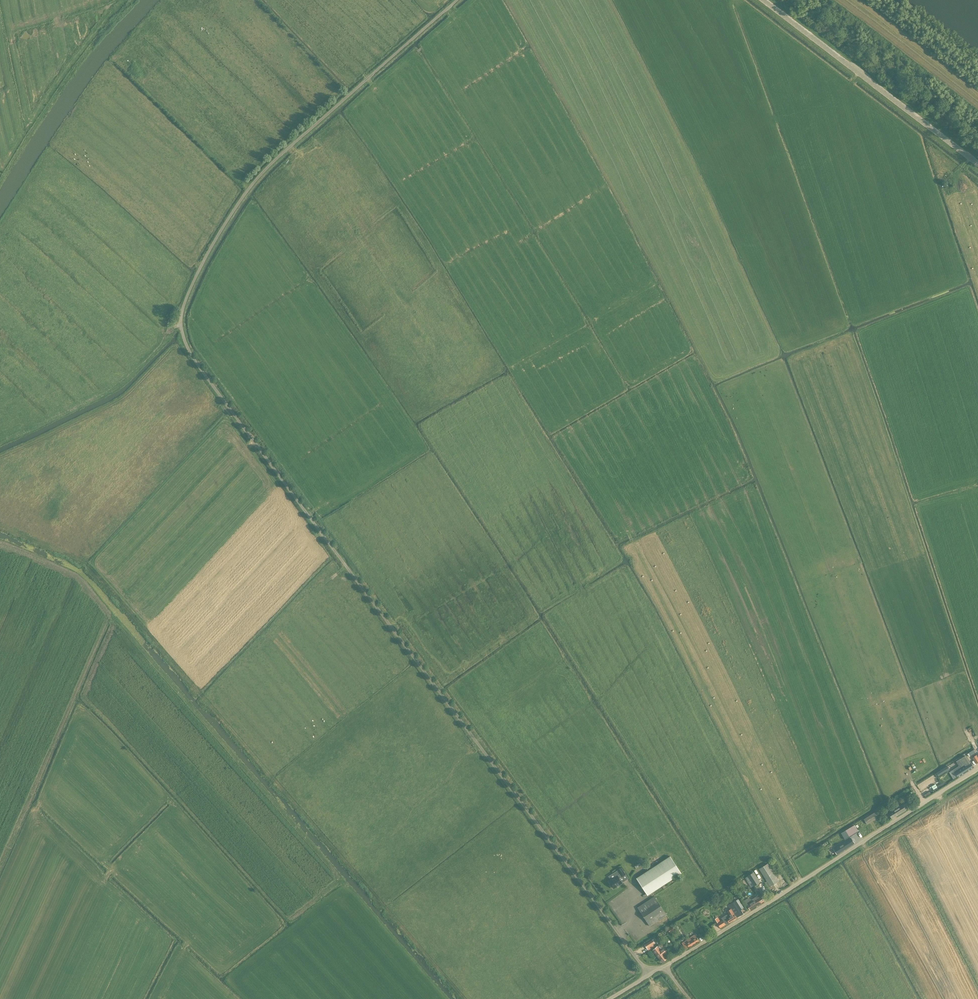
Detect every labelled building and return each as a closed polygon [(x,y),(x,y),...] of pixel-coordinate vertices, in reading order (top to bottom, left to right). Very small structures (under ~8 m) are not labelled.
[(954,770),(958,777),(974,767),(971,763),(970,763),(965,756),(956,761),(959,766),(954,770)] [(937,777),(949,769),(947,766),(935,774),(937,777)] [(934,775),(917,784),(920,790),(937,780),(934,775)] [(898,804),(893,807),(895,810),(893,811),(889,813),(891,818),(895,816),(902,811),(905,810),(908,808),(905,804),(900,807),(898,804)] [(876,811),(864,819),(867,824),(879,817),(876,811)] [(854,825),(841,833),(844,839),(858,831),(854,825)] [(851,838),(834,849),(837,854),(854,843),(851,838)] [(647,896),(681,874),(670,857),(636,879),(647,896)] [(759,869),(767,881),(764,882),(768,888),(770,886),(779,881),(768,863),(759,869)] [(612,888),(618,885),(619,886),(622,883),(619,879),(625,875),(621,868),(617,870),(620,874),(608,881),(612,888)] [(754,873),(753,872),(748,876),(754,886),(759,882),(762,881),(756,871),(754,873)] [(747,905),(750,910),(764,901),(760,894),(750,901),(751,903),(747,905)] [(637,907),(649,926),(667,915),(654,896),(637,907)] [(728,911),(729,913),(721,918),(723,920),(718,923),(721,928),(726,924),(737,917),(744,913),(741,910),(742,909),(736,900),(728,905),(730,909),(728,911)] [(697,937),(695,934),(682,943),(686,949),(689,947),(699,941),(697,937)] [(653,947),(651,945),(654,943),(652,939),(644,944),(648,950),(653,947)] [(652,950),(662,962),(667,958),(663,954),(666,952),(663,948),(660,950),(657,946),(652,950)]
